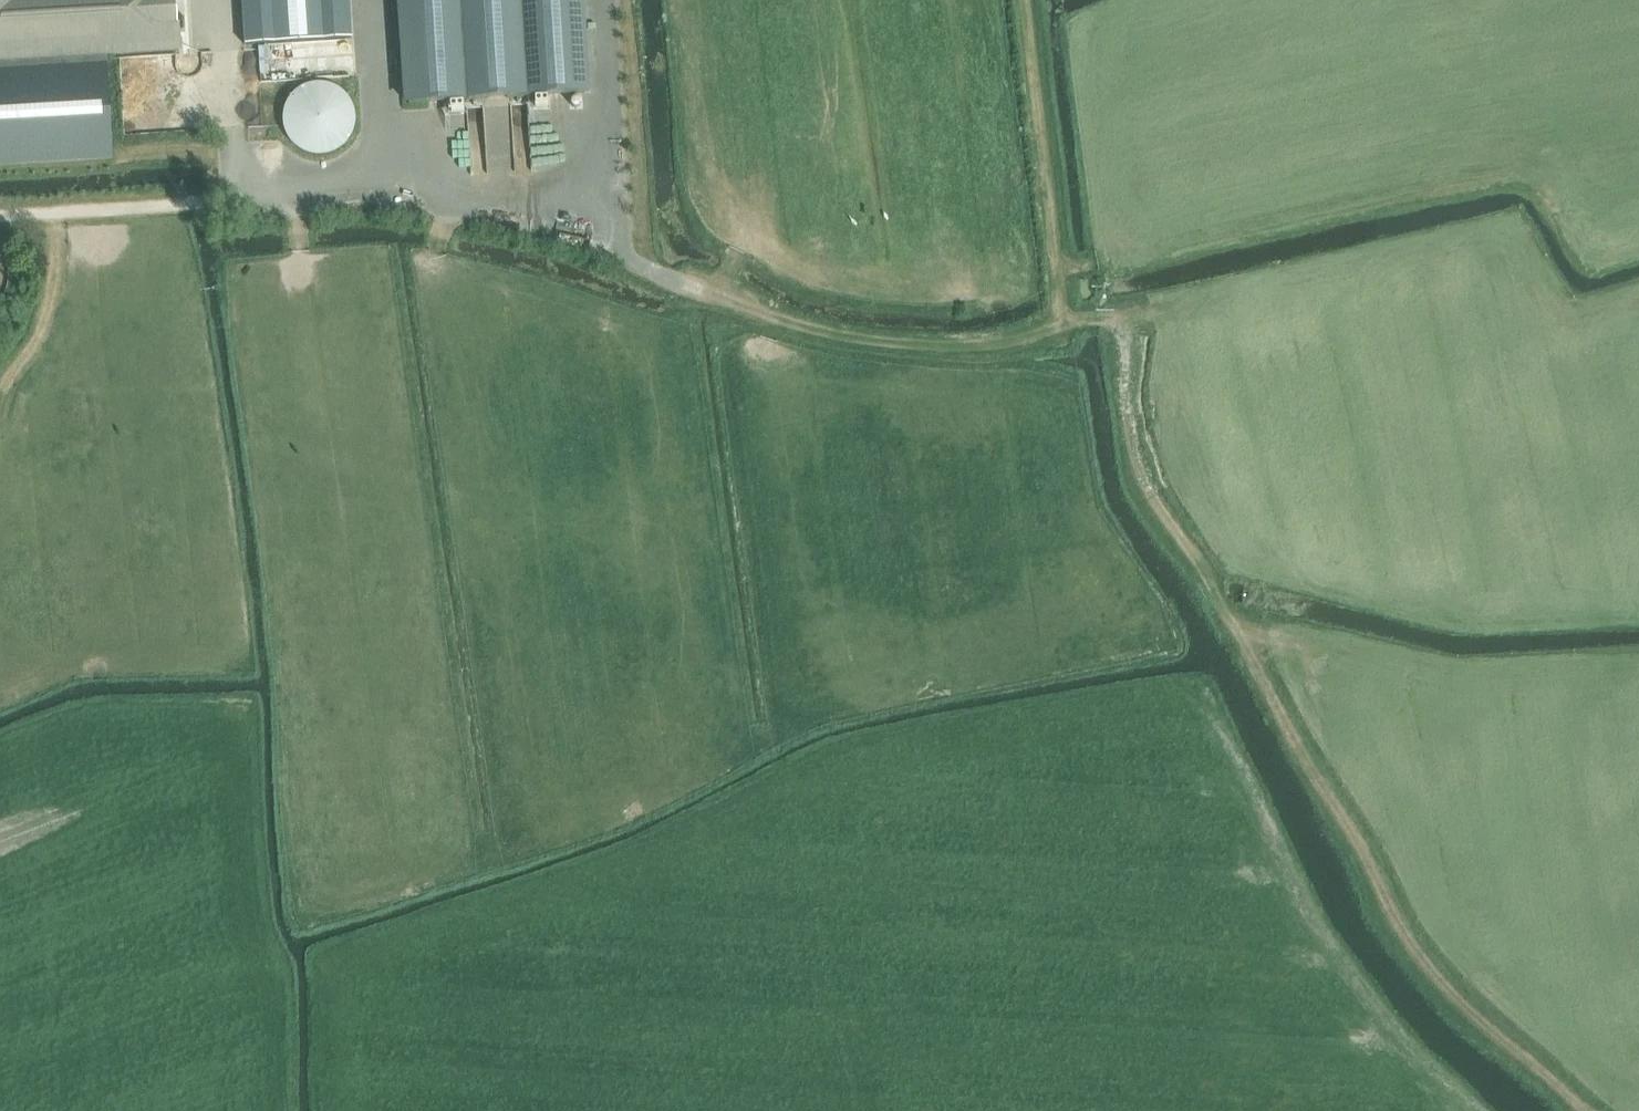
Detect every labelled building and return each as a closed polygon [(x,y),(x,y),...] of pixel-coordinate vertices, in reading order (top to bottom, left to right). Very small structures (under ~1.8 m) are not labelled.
[(113,158),(107,54),(179,49),(176,0),(0,0),(0,165),(113,158)] [(245,45),(352,38),(349,0),(242,0),(245,45)] [(463,114),(462,101),(534,97),(535,109),(547,108),(546,96),(584,93),(578,0),(402,0),(408,105),(449,102),(450,115),(463,114)] [(327,153),(332,151),(338,149),(342,145),(346,141),(350,136),(352,131),(354,126),(355,120),(354,114),(353,108),(351,103),(348,98),(345,93),(340,89),(335,86),(330,84),(324,83),(319,82),(313,82),(307,84),(302,86),(297,89),(293,93),(289,97),(286,102),(284,108),(283,114),(282,119),(283,125),(285,131),(287,136),(290,141),(294,145),(299,148),(304,151),(310,153),(315,154),(321,154),(327,153)] [(581,104),(581,102),(581,101),(580,99),(579,98),(577,97),(576,97),(574,98),(572,98),(571,100),(571,101),(570,103),(571,104),(572,106),(573,107),(574,108),(576,108),(578,107),(579,107),(580,105),(581,104)]
